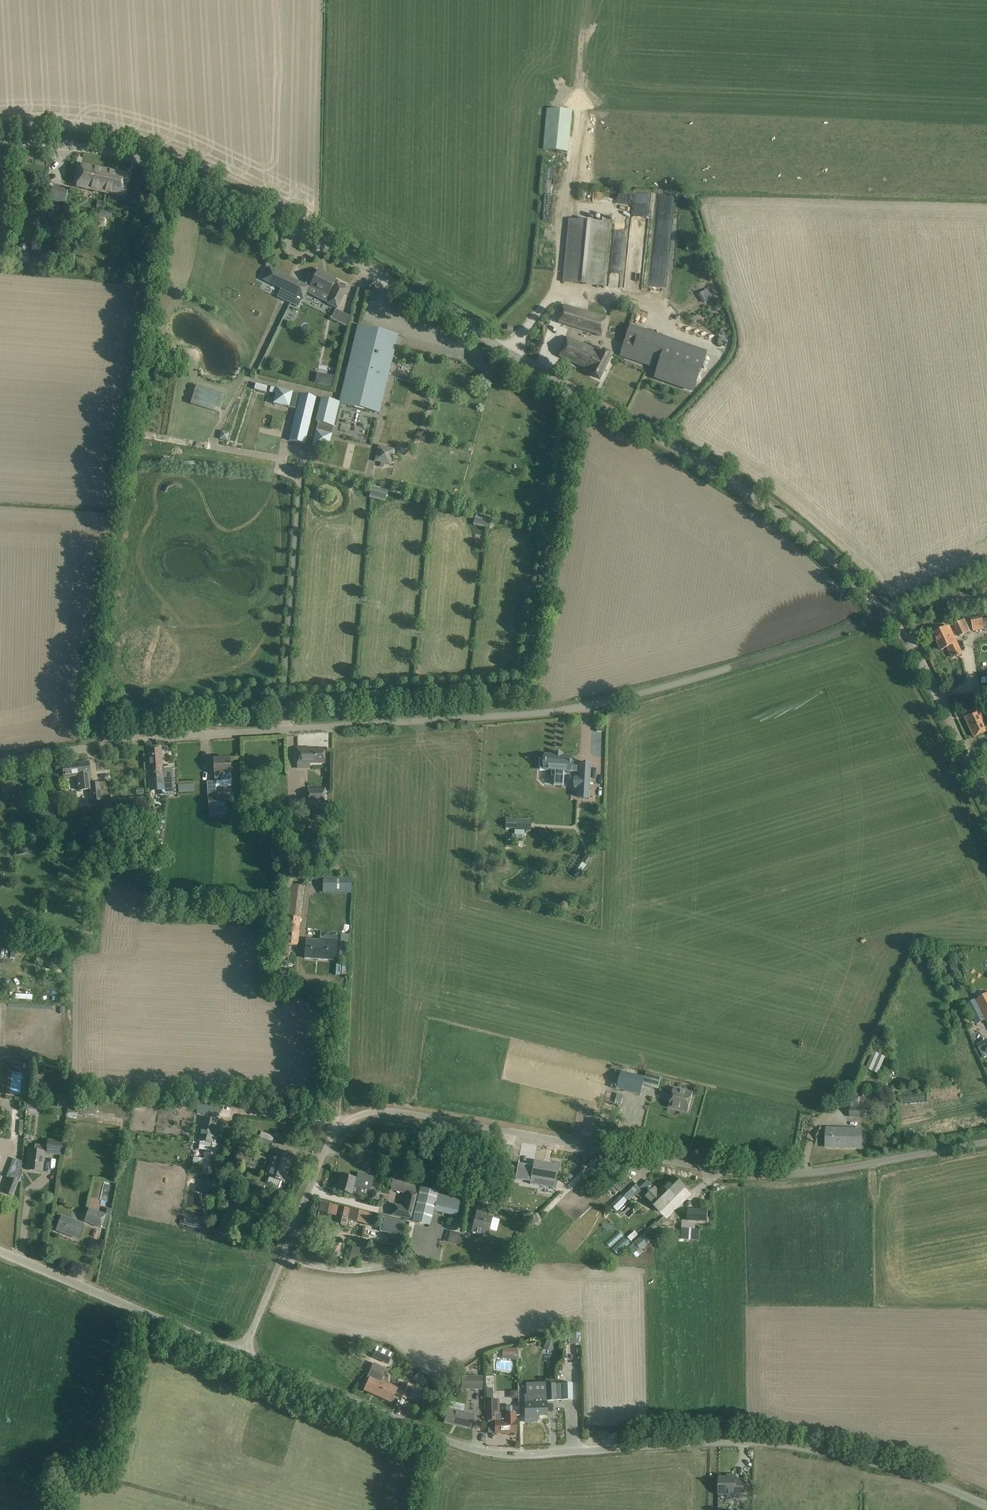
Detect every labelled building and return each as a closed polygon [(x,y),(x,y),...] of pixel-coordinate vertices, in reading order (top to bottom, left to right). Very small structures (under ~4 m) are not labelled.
[(572,111),(547,109),(543,150),(569,152),(572,111)] [(98,181),(100,170),(82,166),(78,186),(105,191),(107,183),(98,181)] [(127,175),(100,170),(98,181),(107,183),(105,191),(123,195),(127,175)] [(68,190),(52,187),(52,189),(47,188),(45,197),(50,198),(49,201),(65,204),(68,190)] [(99,211),(99,218),(99,220),(106,220),(107,220),(108,212),(99,211)] [(611,219),(601,218),(600,223),(570,220),(563,282),(604,286),(611,219)] [(269,269),(264,280),(282,288),(277,297),(298,307),(302,298),(303,298),(308,288),(310,287),(331,297),(328,304),(336,308),(346,289),(337,285),(333,283),(335,279),(334,279),(318,271),(319,271),(318,271),(314,279),(309,277),(305,286),(269,269)] [(700,294),(705,302),(712,298),(707,289),(700,294)] [(607,318),(564,305),(559,323),(602,336),(607,318)] [(398,335),(358,326),(339,403),(379,413),(398,335)] [(631,327),(621,355),(659,368),(655,378),(694,391),(707,353),(631,327)] [(602,354),(569,337),(559,357),(592,373),(591,375),(601,380),(613,355),(604,351),(602,354)] [(316,376),(315,384),(332,387),(334,376),(324,374),(323,378),(316,376)] [(256,384),(254,390),(266,392),(267,386),(256,384)] [(224,394),(196,385),(191,403),(219,412),(224,394)] [(300,394),(293,393),(293,392),(276,388),(272,404),(289,408),(296,410),(289,440),(304,444),(316,398),(300,394)] [(334,427),(339,404),(324,400),(318,423),(323,424),(321,432),(316,431),(313,446),(328,450),(332,435),(330,434),(332,427),(334,427)] [(394,450),(378,446),(374,462),(391,466),(394,450)] [(369,498),(384,502),(386,495),(371,491),(369,498)] [(473,525),(489,529),(490,523),(475,519),(473,525)] [(984,630),(982,616),(970,618),(973,632),(984,630)] [(970,631),(965,620),(953,625),(959,637),(970,631)] [(961,654),(949,627),(933,634),(941,650),(947,647),(952,658),(961,654)] [(978,711),(964,717),(974,737),(986,731),(986,722),(984,723),(978,711)] [(161,747),(147,748),(150,789),(150,788),(172,787),(172,793),(173,793),(171,768),(162,769),(161,747)] [(311,749),(311,747),(296,747),(297,763),(325,763),(324,749),(311,749)] [(554,776),(563,776),(563,771),(579,772),(579,767),(572,766),(572,765),(572,764),(570,764),(570,763),(570,760),(570,758),(570,756),(569,756),(566,756),(562,755),(562,754),(553,754),(553,755),(546,754),(545,754),(545,755),(545,756),(545,759),(540,759),(539,763),(539,766),(539,770),(544,770),(554,771),(554,776)] [(214,782),(231,781),(230,759),(213,760),(214,782)] [(88,774),(90,774),(88,762),(62,765),(64,777),(77,776),(79,791),(89,790),(91,802),(102,801),(100,782),(89,784),(88,774)] [(588,798),(590,765),(579,764),(579,767),(579,772),(578,777),(575,777),(574,788),(578,788),(577,797),(588,798)] [(325,802),(325,789),(307,789),(307,796),(305,796),(305,802),(307,802),(307,809),(324,809),(324,802),(325,802)] [(225,810),(224,796),(216,797),(208,797),(209,817),(220,816),(220,810),(225,810)] [(132,824),(132,815),(122,815),(122,824),(132,824)] [(515,829),(525,830),(525,820),(516,820),(515,829)] [(284,834),(272,833),(271,848),(283,849),(284,834)] [(298,846),(289,846),(288,862),(296,863),(298,846)] [(587,854),(582,862),(587,865),(592,857),(587,854)] [(298,882),(309,884),(310,877),(298,876),(298,882)] [(322,893),(350,893),(351,878),(323,877),(322,893)] [(303,887),(285,885),(281,923),(286,923),(285,935),(276,935),(275,961),(288,963),(289,946),(298,947),(303,887)] [(337,934),(321,933),(320,942),(306,941),(304,958),(335,961),(337,934)] [(278,979),(287,980),(288,971),(279,970),(278,979)] [(975,1000),(986,1023),(986,993),(975,1000)] [(877,1074),(885,1057),(872,1051),(865,1068),(877,1074)] [(8,1069),(18,1070),(19,1062),(8,1061),(8,1069)] [(645,1078),(622,1072),(617,1089),(641,1095),(645,1078)] [(693,1093),(674,1088),(669,1107),(688,1112),(693,1093)] [(59,1095),(58,1107),(67,1108),(68,1096),(59,1095)] [(28,1100),(27,1110),(36,1111),(37,1101),(28,1100)] [(97,1105),(69,1102),(68,1112),(96,1115),(97,1105)] [(219,1116),(220,1109),(220,1108),(198,1105),(197,1108),(197,1113),(219,1116)] [(863,1108),(849,1107),(849,1117),(863,1118),(863,1108)] [(217,1120),(203,1119),(200,1141),(202,1142),(201,1150),(213,1151),(217,1120)] [(862,1130),(826,1129),(825,1147),(861,1149),(862,1130)] [(272,1143),(259,1138),(256,1146),(270,1150),(272,1143)] [(63,1142),(47,1140),(47,1146),(46,1153),(46,1154),(61,1156),(63,1142)] [(35,1151),(30,1150),(27,1170),(41,1172),(44,1153),(46,1153),(47,1146),(35,1145),(35,1151)] [(252,1153),(239,1149),(234,1163),(241,1165),(242,1162),(249,1164),(252,1153)] [(218,1154),(205,1151),(203,1159),(194,1158),(192,1170),(198,1171),(198,1167),(201,1168),(200,1173),(213,1176),(218,1154)] [(292,1157),(276,1151),(265,1183),(266,1186),(273,1188),(276,1187),(278,1180),(283,1181),(292,1157)] [(443,1153),(436,1152),(432,1170),(439,1172),(443,1153)] [(22,1162),(13,1158),(6,1177),(9,1178),(3,1193),(13,1197),(19,1182),(20,1182),(22,1162)] [(524,1175),(523,1181),(530,1182),(530,1184),(553,1188),(554,1181),(555,1181),(557,1167),(549,1166),(550,1164),(534,1162),(531,1177),(526,1176),(524,1175)] [(517,1166),(515,1180),(523,1181),(524,1175),(525,1167),(517,1166)] [(342,1176),(338,1191),(348,1193),(351,1194),(350,1196),(355,1197),(359,1196),(361,1189),(361,1188),(370,1190),(373,1178),(359,1174),(357,1181),(354,1180),(355,1179),(342,1176)] [(668,1204),(669,1203),(664,1197),(666,1195),(661,1190),(659,1192),(647,1181),(640,1189),(625,1175),(614,1187),(622,1194),(611,1205),(617,1211),(628,1200),(629,1201),(634,1195),(635,1196),(644,1199),(645,1198),(660,1212),(668,1204)] [(664,1197),(669,1203),(685,1187),(674,1177),(661,1190),(666,1195),(664,1197)] [(206,1179),(204,1189),(213,1191),(215,1181),(206,1179)] [(613,1187),(610,1190),(615,1195),(618,1192),(613,1187)] [(415,1210),(412,1220),(430,1224),(433,1211),(457,1216),(461,1201),(437,1195),(438,1193),(438,1192),(420,1188),(415,1210)] [(413,1212),(418,1194),(408,1191),(404,1207),(394,1205),(392,1215),(409,1219),(411,1220),(413,1212)] [(502,1192),(500,1200),(507,1201),(509,1193),(502,1192)] [(368,1213),(321,1203),(319,1212),(336,1216),(335,1224),(345,1226),(347,1220),(366,1224),(368,1213)] [(106,1215),(89,1208),(84,1222),(101,1228),(106,1215)] [(485,1210),(478,1208),(476,1214),(471,1232),(487,1236),(489,1230),(496,1231),(499,1220),(483,1216),(485,1210)] [(687,1221),(707,1221),(708,1210),(688,1209),(687,1221)] [(83,1224),(62,1216),(57,1230),(78,1239),(83,1224)] [(383,1218),(380,1231),(389,1233),(387,1244),(400,1246),(404,1223),(383,1218)] [(675,1231),(675,1235),(681,1235),(684,1235),(684,1240),(699,1240),(699,1229),(694,1228),(681,1228),(681,1229),(681,1231),(675,1231)] [(606,1243),(610,1247),(623,1236),(619,1231),(606,1243)] [(457,1244),(459,1235),(448,1233),(446,1242),(457,1244)] [(648,1243),(642,1236),(628,1249),(634,1255),(640,1249),(641,1251),(648,1243)] [(612,1249),(617,1255),(630,1243),(625,1238),(612,1249)] [(360,1249),(352,1247),(348,1264),(359,1266),(360,1259),(358,1259),(360,1249)] [(545,1344),(553,1348),(556,1341),(548,1338),(545,1344)] [(379,1348),(376,1347),(369,1355),(375,1361),(377,1359),(379,1361),(384,1356),(382,1354),(384,1353),(379,1348)] [(482,1377),(461,1376),(461,1390),(482,1390),(482,1377)] [(401,1390),(370,1377),(364,1390),(391,1402),(395,1394),(406,1399),(411,1386),(404,1382),(401,1390)] [(573,1400),(573,1383),(561,1383),(561,1384),(547,1384),(545,1384),(545,1391),(533,1392),(533,1395),(524,1395),(525,1420),(534,1420),(534,1416),(547,1415),(546,1400),(573,1400)] [(496,1414),(495,1400),(486,1400),(487,1420),(488,1420),(488,1421),(489,1421),(489,1423),(495,1423),(495,1433),(516,1433),(515,1414),(513,1414),(513,1408),(511,1406),(507,1406),(505,1408),(506,1414),(496,1414)] [(473,1414),(448,1408),(444,1423),(470,1429),(473,1414)] [(736,1475),(727,1475),(727,1478),(719,1478),(718,1495),(735,1495),(735,1497),(743,1498),(744,1480),(736,1480),(736,1475)]
